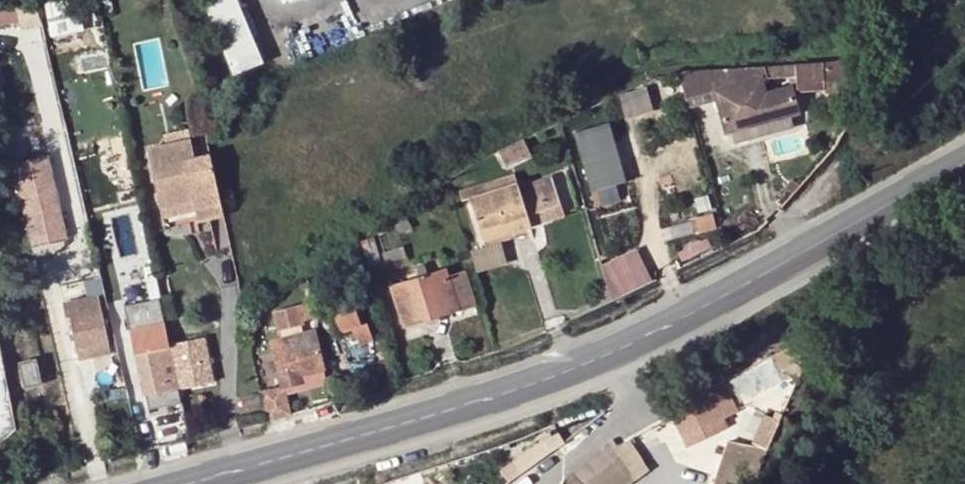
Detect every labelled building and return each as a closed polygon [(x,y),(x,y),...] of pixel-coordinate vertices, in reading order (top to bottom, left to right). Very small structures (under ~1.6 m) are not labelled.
[(0,6),(0,15),(2,23),(36,16),(32,0),(27,0),(0,6)] [(232,77),(263,64),(236,0),(200,0),(232,77)] [(847,91),(846,62),(676,73),(685,108),(715,100),(724,132),(728,131),(732,143),(792,126),(788,115),(796,112),(790,92),(789,88),(765,94),(761,80),(765,79),(766,80),(788,79),(794,78),(796,91),(822,90),(822,92),(847,91)] [(641,90),(619,97),(624,117),(648,109),(641,90)] [(626,182),(610,122),(574,133),(590,193),(626,182)] [(222,215),(209,154),(193,157),(187,130),(163,134),(165,144),(146,148),(160,216),(192,209),(196,221),(222,215)] [(522,139),(496,152),(499,157),(523,143),(522,139)] [(523,143),(499,157),(504,167),(529,154),(523,143)] [(44,158),(11,165),(30,245),(63,238),(44,158)] [(527,216),(560,207),(550,177),(517,186),(513,176),(457,192),(461,202),(469,200),(481,241),(529,227),(527,216)] [(563,216),(560,207),(527,216),(529,227),(563,216)] [(140,224),(126,226),(131,251),(145,249),(140,224)] [(397,236),(378,243),(384,262),(404,255),(397,236)] [(371,238),(359,243),(365,264),(378,260),(371,238)] [(497,243),(470,251),(477,272),(504,265),(497,243)] [(617,257),(603,260),(608,275),(621,271),(617,257)] [(147,260),(133,264),(135,275),(150,271),(147,260)] [(420,277),(391,287),(403,325),(472,303),(462,272),(446,277),(443,271),(428,275),(424,265),(416,268),(420,277)] [(96,297),(62,304),(64,317),(67,316),(74,348),(106,341),(96,297)] [(169,297),(158,299),(162,320),(174,317),(169,297)] [(158,298),(141,301),(144,316),(127,319),(134,342),(154,338),(156,348),(167,345),(158,298)] [(346,351),(369,342),(372,342),(365,324),(361,325),(354,308),(348,311),(344,300),(335,303),(338,309),(328,313),(341,352),(346,351)] [(295,306),(271,312),(276,332),(300,325),(295,306)] [(312,332),(270,343),(280,385),(259,390),(264,419),(286,414),(282,395),(324,384),(312,332)] [(176,389),(167,345),(156,348),(154,338),(134,342),(136,352),(134,353),(143,396),(146,396),(149,408),(167,404),(164,392),(176,389)] [(106,341),(74,348),(77,360),(109,353),(106,341)] [(372,351),(369,342),(346,351),(349,359),(372,351)] [(36,358),(18,362),(23,389),(42,385),(36,358)] [(673,403),(672,410),(685,437),(737,412),(721,379),(673,403)] [(19,419),(12,421),(19,442),(26,439),(19,419)] [(573,474),(581,483),(627,483),(647,468),(627,442),(615,448),(612,440),(573,474)]
